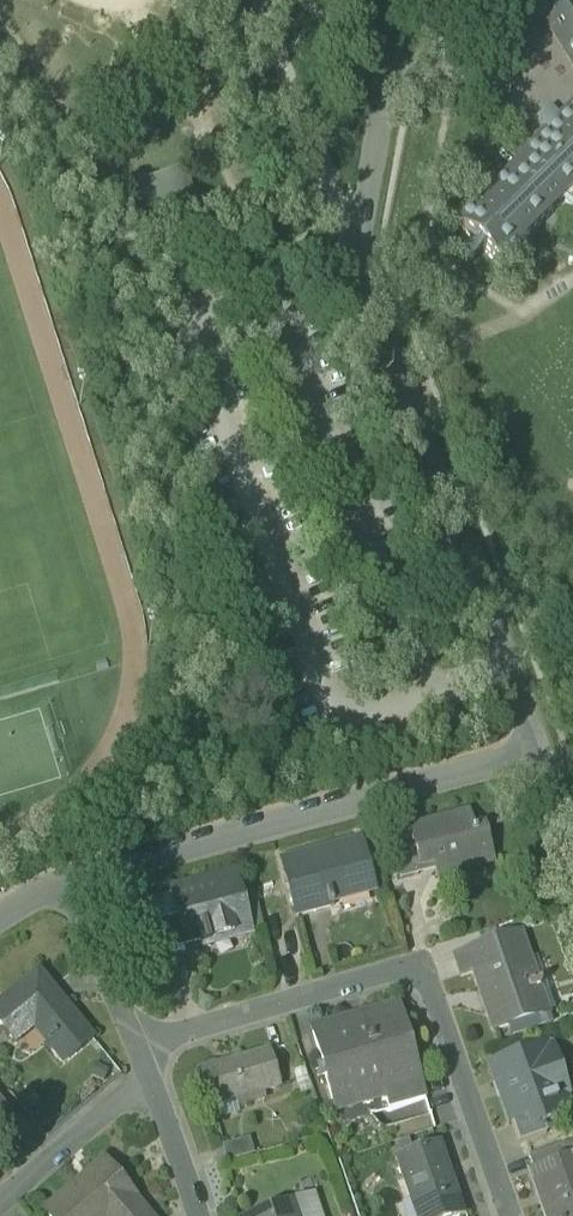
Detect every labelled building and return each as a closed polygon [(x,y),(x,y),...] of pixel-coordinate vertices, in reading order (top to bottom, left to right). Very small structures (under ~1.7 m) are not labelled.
[(555,20),(572,8),(572,1),(572,0),(562,0),(548,9),(555,20)] [(555,20),(546,25),(563,53),(572,46),(572,47),(572,8),(555,20)] [(572,70),(572,47),(572,46),(563,53),(572,70)] [(533,144),(535,146),(543,150),(572,122),(572,121),(572,104),(533,144)] [(563,199),(572,190),(572,121),(572,122),(543,150),(535,146),(533,144),(531,145),(533,147),(529,150),(526,154),(457,222),(477,242),(507,272),(530,249),(522,241),(550,212),(563,199)] [(563,199),(572,207),(572,190),(563,199)] [(435,874),(436,880),(453,875),(452,870),(451,866),(466,862),(467,866),(471,865),(471,864),(492,859),(485,831),(474,834),(469,816),(409,832),(409,834),(412,843),(408,844),(416,871),(433,867),(435,874)] [(388,840),(399,884),(417,879),(416,871),(408,844),(412,843),(409,834),(388,840)] [(282,866),(290,892),(308,888),(315,913),(316,913),(313,902),(326,898),(329,909),(329,910),(333,909),(332,903),(372,892),(359,846),(282,866)] [(452,870),(453,875),(493,864),(492,859),(471,864),(471,865),(467,866),(466,862),(451,866),(452,870)] [(416,871),(417,879),(435,874),(433,867),(416,871)] [(204,947),(205,951),(210,949),(209,946),(249,935),(234,879),(173,896),(180,920),(176,921),(182,943),(201,937),(204,947)] [(296,918),(315,913),(308,888),(290,892),(296,918)] [(313,902),(316,913),(329,909),(326,898),(313,902)] [(141,931),(150,962),(184,953),(182,943),(176,921),(141,931)] [(182,943),(184,953),(204,947),(201,937),(182,943)] [(473,973),(494,1034),(533,1021),(546,1016),(546,1015),(554,1012),(546,987),(540,989),(540,986),(536,987),(519,937),(454,959),(460,978),(473,973)] [(63,1064),(91,1040),(38,976),(0,1007),(0,1027),(9,1038),(35,1017),(52,1038),(47,1042),(49,1043),(47,1045),(63,1064)] [(312,1034),(334,1112),(359,1105),(355,1093),(380,1086),(384,1098),(384,1099),(420,1088),(397,1009),(362,1020),(363,1026),(351,1030),(349,1023),(312,1034)] [(533,1021),(536,1031),(551,1026),(547,1016),(546,1016),(533,1021)] [(362,1020),(349,1023),(351,1030),(363,1026),(362,1020)] [(538,1116),(542,1126),(568,1116),(568,1115),(559,1118),(544,1078),(554,1074),(545,1051),(521,1060),(519,1055),(490,1066),(496,1083),(497,1082),(511,1123),(510,1123),(511,1125),(538,1116)] [(201,1074),(211,1109),(279,1089),(269,1054),(201,1074)] [(559,1118),(568,1115),(554,1074),(544,1078),(559,1118)] [(496,1083),(510,1123),(511,1123),(497,1082),(496,1083)] [(355,1093),(359,1105),(384,1098),(380,1086),(355,1093)] [(384,1099),(388,1112),(424,1102),(420,1088),(384,1099)] [(511,1125),(518,1147),(546,1137),(542,1126),(538,1116),(511,1125)] [(222,1147),(226,1164),(253,1156),(249,1140),(222,1147)] [(416,1215),(463,1215),(452,1183),(450,1183),(437,1147),(395,1161),(402,1183),(415,1179),(421,1193),(410,1197),(416,1215)] [(528,1159),(533,1172),(560,1163),(555,1150),(528,1159)] [(551,1215),(572,1207),(572,1159),(560,1163),(533,1172),(530,1173),(536,1191),(537,1193),(543,1191),(551,1215)] [(103,1164),(78,1185),(83,1191),(108,1170),(103,1164)] [(48,1215),(147,1215),(133,1200),(134,1199),(108,1170),(83,1191),(78,1185),(45,1213),(48,1215)] [(543,1215),(547,1215),(551,1215),(543,1191),(537,1193),(536,1191),(534,1192),(543,1215)] [(295,1205),(263,1215),(299,1215),(295,1205)] [(551,1215),(547,1215),(572,1215),(572,1207),(551,1215)]
